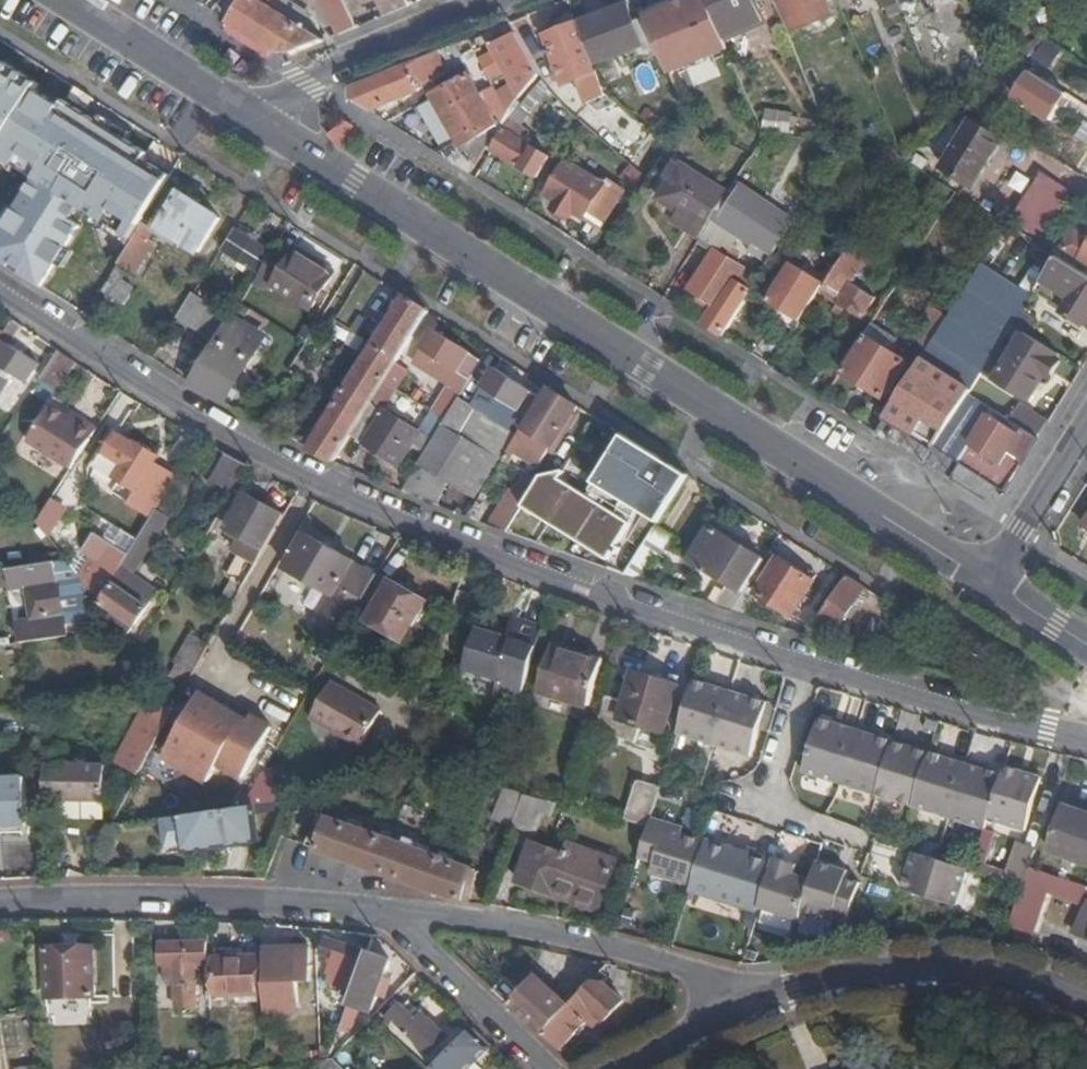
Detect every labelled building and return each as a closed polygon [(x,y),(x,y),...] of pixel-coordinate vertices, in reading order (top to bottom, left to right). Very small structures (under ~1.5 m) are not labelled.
[(228,23),(278,55),(294,55),(324,42),(269,6),(273,0),(243,0),(228,23)] [(343,0),(323,0),(340,36),(357,28),(343,0)] [(388,15),(411,6),(408,0),(381,0),(388,15)] [(645,17),(646,19),(659,48),(670,72),(690,64),(689,60),(707,53),(709,57),(728,49),(725,40),(707,0),(689,0),(690,5),(680,9),(677,5),(645,17)] [(725,40),(764,23),(754,0),(707,0),(725,40)] [(831,15),(825,0),(780,0),(793,31),(831,15)] [(882,11),(885,10),(901,4),(900,0),(878,0),(882,11)] [(901,4),(885,10),(889,20),(905,14),(901,4)] [(625,5),(579,24),(595,65),(642,46),(633,24),(625,5)] [(646,54),(659,48),(646,19),(633,24),(642,46),(646,54)] [(580,81),(598,73),(595,65),(579,24),(546,38),(565,86),(580,81)] [(514,92),(519,99),(538,77),(512,33),(491,47),(495,54),(508,75),(517,89),(514,92)] [(1064,51),(1045,39),(1018,62),(1034,72),(1047,80),(1064,51)] [(350,100),(370,112),(425,89),(460,150),(446,160),(470,176),(501,125),(473,75),(458,84),(440,51),(353,87),(350,100)] [(508,75),(495,54),(481,63),(493,84),(508,75)] [(690,66),(697,84),(717,75),(710,58),(690,66)] [(1047,80),(1034,72),(1019,95),(1051,114),(1066,92),(1047,80)] [(580,81),(588,103),(606,96),(598,73),(580,81)] [(519,111),(493,151),(536,178),(550,157),(514,134),(547,88),(543,83),(519,111)] [(766,109),(763,128),(789,133),(792,113),(766,109)] [(81,117),(49,170),(89,194),(120,141),(81,117)] [(971,124),(944,167),(978,187),(1003,144),(971,124)] [(670,182),(681,164),(675,161),(664,178),(670,182)] [(557,204),(553,211),(568,220),(572,213),(583,219),(586,216),(602,226),(627,188),(610,176),(603,186),(567,163),(545,196),(557,204)] [(682,163),(681,164),(670,182),(658,199),(680,213),(673,224),(700,241),(701,239),(722,207),(731,193),(682,163)] [(726,210),(722,207),(701,239),(713,248),(688,287),(713,304),(702,324),(723,337),(753,291),(735,279),(742,267),(726,257),(736,242),(770,264),(796,223),(741,189),(726,210)] [(198,250),(219,217),(181,193),(160,226),(198,250)] [(121,253),(140,223),(128,216),(110,246),(121,253)] [(119,263),(130,270),(135,273),(154,243),(149,240),(155,230),(144,223),(119,263)] [(257,271),(271,250),(237,230),(224,250),(257,271)] [(1068,247),(1086,260),(1086,241),(1076,234),(1068,247)] [(854,282),(869,258),(852,248),(826,289),(842,298),(839,304),(861,318),(875,296),(854,282)] [(271,289),(275,284),(309,306),(329,273),(295,252),(288,261),(275,253),(258,281),(271,289)] [(1040,284),(1069,304),(1064,312),(1084,325),(1086,320),(1086,276),(1057,256),(1040,284)] [(130,270),(119,263),(116,261),(109,273),(122,282),(130,270)] [(802,321),(825,285),(793,265),(783,280),(776,290),(770,300),(802,321)] [(115,298),(114,300),(123,305),(134,289),(122,282),(109,273),(99,289),(115,298)] [(776,290),(783,280),(777,277),(770,287),(776,290)] [(949,319),(927,352),(887,415),(938,447),(972,393),(986,371),(1015,324),(1022,312),(973,281),(949,319)] [(375,339),(400,294),(381,283),(355,328),(375,339)] [(99,324),(114,300),(115,298),(99,289),(84,315),(99,324)] [(214,340),(230,315),(193,293),(178,317),(214,340)] [(429,312),(404,297),(374,346),(398,361),(429,312)] [(912,343),(927,352),(949,319),(933,309),(912,343)] [(1015,324),(1031,334),(1039,322),(1023,311),(1022,312),(1015,324)] [(188,381),(222,401),(262,335),(230,315),(214,340),(188,381)] [(1030,398),(1060,352),(1031,334),(1015,324),(986,371),(1030,398)] [(303,326),(295,338),(304,344),(312,331),(303,326)] [(462,392),(482,361),(433,330),(415,360),(462,392)] [(356,351),(364,339),(352,332),(344,344),(356,351)] [(845,368),(842,372),(883,397),(906,362),(865,337),(845,368)] [(14,372),(27,381),(38,363),(0,338),(0,392),(14,372)] [(333,463),(350,437),(352,433),(397,363),(398,361),(374,346),(310,450),(333,463)] [(58,349),(40,378),(53,386),(72,359),(58,349)] [(397,363),(352,433),(399,463),(413,441),(419,432),(385,410),(409,370),(397,363)] [(400,490),(439,505),(451,482),(474,497),(517,432),(510,427),(513,422),(523,428),(543,397),(495,369),(476,397),(497,411),(494,416),(460,395),(445,419),(432,439),(426,450),(400,490)] [(549,388),(543,397),(523,428),(529,432),(518,451),(540,465),(578,406),(549,388)] [(994,407),(972,393),(938,447),(961,460),(994,407)] [(80,422),(52,403),(28,438),(71,467),(98,427),(83,417),(80,422)] [(1040,436),(1049,422),(1021,404),(1011,418),(1040,436)] [(961,460),(1007,489),(1040,436),(1011,418),(994,407),(961,460)] [(425,434),(432,439),(445,419),(438,414),(425,434)] [(287,437),(296,442),(304,430),(295,425),(287,437)] [(425,434),(419,432),(413,441),(426,450),(432,439),(425,434)] [(106,454),(121,464),(114,475),(120,478),(136,489),(129,500),(153,515),(177,477),(152,462),(156,455),(140,445),(138,447),(118,435),(106,454)] [(689,476),(625,436),(595,483),(659,523),(689,476)] [(208,482),(231,495),(250,464),(227,452),(208,482)] [(568,473),(564,472),(543,476),(525,506),(610,559),(631,524),(563,482),(568,473)] [(14,489),(42,509),(50,498),(52,494),(24,475),(14,489)] [(112,491),(129,500),(136,489),(120,478),(112,491)] [(512,487),(491,521),(506,530),(527,497),(512,487)] [(264,549),(283,514),(244,493),(225,525),(239,534),(264,549)] [(42,509),(35,520),(46,533),(64,507),(50,498),(42,509)] [(148,634),(167,602),(134,581),(137,575),(131,570),(161,521),(152,516),(146,526),(126,557),(108,584),(98,600),(98,604),(148,634)] [(732,582),(717,606),(731,610),(764,559),(711,527),(693,557),(732,582)] [(231,548),(236,551),(256,562),(264,549),(239,534),(231,548)] [(355,614),(377,576),(304,534),(284,567),(331,595),(316,620),(342,636),(355,614)] [(86,585),(98,600),(108,584),(126,557),(98,538),(85,557),(98,566),(86,585)] [(626,574),(640,579),(657,552),(645,545),(626,574)] [(233,606),(256,562),(236,551),(224,571),(232,575),(219,598),(233,606)] [(792,613),(814,579),(779,557),(758,591),(792,613)] [(98,600),(86,585),(68,561),(10,570),(12,586),(25,584),(30,621),(19,622),(22,643),(70,635),(68,623),(86,621),(87,633),(99,631),(98,604),(98,600)] [(866,587),(848,575),(815,626),(833,637),(866,587)] [(377,576),(355,614),(402,641),(425,602),(377,576)] [(342,636),(316,620),(309,634),(335,648),(342,636)] [(522,700),(545,628),(522,621),(515,639),(480,628),(467,669),(501,680),(498,692),(522,700)] [(831,641),(833,637),(815,626),(809,634),(831,641)] [(196,673),(213,641),(189,629),(172,659),(175,660),(196,673)] [(848,634),(843,644),(855,648),(859,638),(848,634)] [(539,691),(587,707),(601,662),(554,646),(539,691)] [(170,670),(191,681),(196,673),(175,660),(170,670)] [(604,699),(595,729),(633,741),(638,726),(663,733),(676,687),(632,674),(622,704),(604,699)] [(720,688),(694,680),(679,730),(758,754),(774,704),(760,700),(762,695),(722,683),(720,688)] [(380,712),(330,683),(309,719),(359,748),(380,712)] [(139,776),(178,705),(166,689),(162,684),(118,764),(139,776)] [(229,769),(244,778),(273,728),(252,716),(249,722),(246,726),(242,723),(239,729),(224,721),(222,724),(212,719),(220,705),(204,696),(168,759),(189,771),(190,768),(199,773),(197,776),(210,783),(222,762),(230,767),(229,769)] [(249,722),(220,705),(212,719),(222,724),(224,721),(239,729),(242,723),(246,726),(249,722)] [(839,724),(825,720),(809,770),(979,825),(982,817),(995,775),(981,770),(982,767),(943,754),(942,757),(912,748),(913,744),(895,738),(893,742),(878,737),(880,733),(841,720),(839,724)] [(52,777),(46,778),(45,798),(104,800),(105,768),(52,766),(52,777)] [(995,775),(982,817),(1016,828),(1032,778),(998,767),(995,775)] [(822,795),(828,781),(806,771),(799,784),(822,795)] [(630,802),(642,806),(641,810),(647,811),(657,780),(638,774),(630,802)] [(26,780),(0,779),(0,826),(26,825),(26,780)] [(294,788),(250,793),(242,807),(295,800),(294,788)] [(535,834),(549,800),(521,793),(520,798),(502,792),(495,813),(511,818),(509,826),(535,834)] [(1066,806),(1051,851),(1086,864),(1086,813),(1066,806)] [(258,810),(169,822),(172,851),(190,850),(190,855),(263,843),(258,810)] [(690,827),(650,817),(642,845),(640,852),(665,860),(662,870),(699,882),(698,885),(761,904),(761,902),(801,915),(803,907),(813,877),(795,872),(798,862),(752,848),(750,852),(688,833),(690,827)] [(419,843),(408,839),(404,844),(329,819),(318,850),(463,903),(475,869),(416,848),(419,843)] [(1004,861),(1028,868),(1037,842),(1012,834),(1004,861)] [(520,871),(606,885),(614,860),(587,850),(584,855),(565,850),(563,854),(530,843),(520,871)] [(962,864),(908,847),(902,866),(905,868),(901,882),(951,898),(962,864)] [(845,869),(818,860),(813,877),(803,907),(831,916),(833,909),(843,876),(845,869)] [(482,871),(475,869),(463,903),(470,905),(482,871)] [(606,891),(524,874),(520,887),(555,899),(555,892),(601,906),(606,891)] [(856,880),(843,876),(833,909),(846,913),(856,880)] [(1046,891),(1023,883),(1014,909),(1037,917),(1046,891)] [(555,892),(555,899),(599,913),(601,906),(555,892)] [(1086,942),(1086,907),(1076,937),(1086,942)] [(1014,909),(1014,910),(1036,919),(1037,917),(1014,909)] [(322,956),(363,971),(368,955),(328,940),(322,956)] [(177,1009),(198,1009),(198,973),(198,965),(207,965),(207,945),(162,945),(161,964),(163,964),(176,965),(176,982),(177,1009)] [(282,1009),(299,1009),(300,983),(312,982),(311,949),(268,950),(268,984),(281,984),(282,1009)] [(47,998),(93,998),(93,950),(47,950),(47,998)] [(393,962),(369,953),(368,955),(363,971),(340,1038),(351,1041),(362,1013),(373,1017),(393,962)] [(216,960),(217,997),(236,997),(260,996),(258,959),(216,960)] [(176,982),(176,965),(163,964),(163,983),(176,982)] [(208,973),(207,965),(198,965),(198,973),(208,973)] [(498,993),(545,1036),(571,1008),(551,990),(557,982),(546,971),(525,994),(510,980),(498,993)] [(545,1036),(562,1051),(587,1025),(593,1031),(601,1023),(603,1025),(624,1002),(601,982),(594,983),(571,1008),(545,1036)] [(398,1022),(432,1056),(448,1039),(423,1014),(418,1019),(402,1004),(387,1021),(393,1027),(398,1022)] [(493,1049),(473,1030),(436,1068),(473,1068),(493,1049)] [(322,1046),(323,1059),(333,1058),(333,1045),(322,1046)] [(305,1052),(306,1062),(320,1061),(319,1051),(305,1052)] [(346,1068),(351,1063),(340,1053),(335,1059),(346,1068)]
